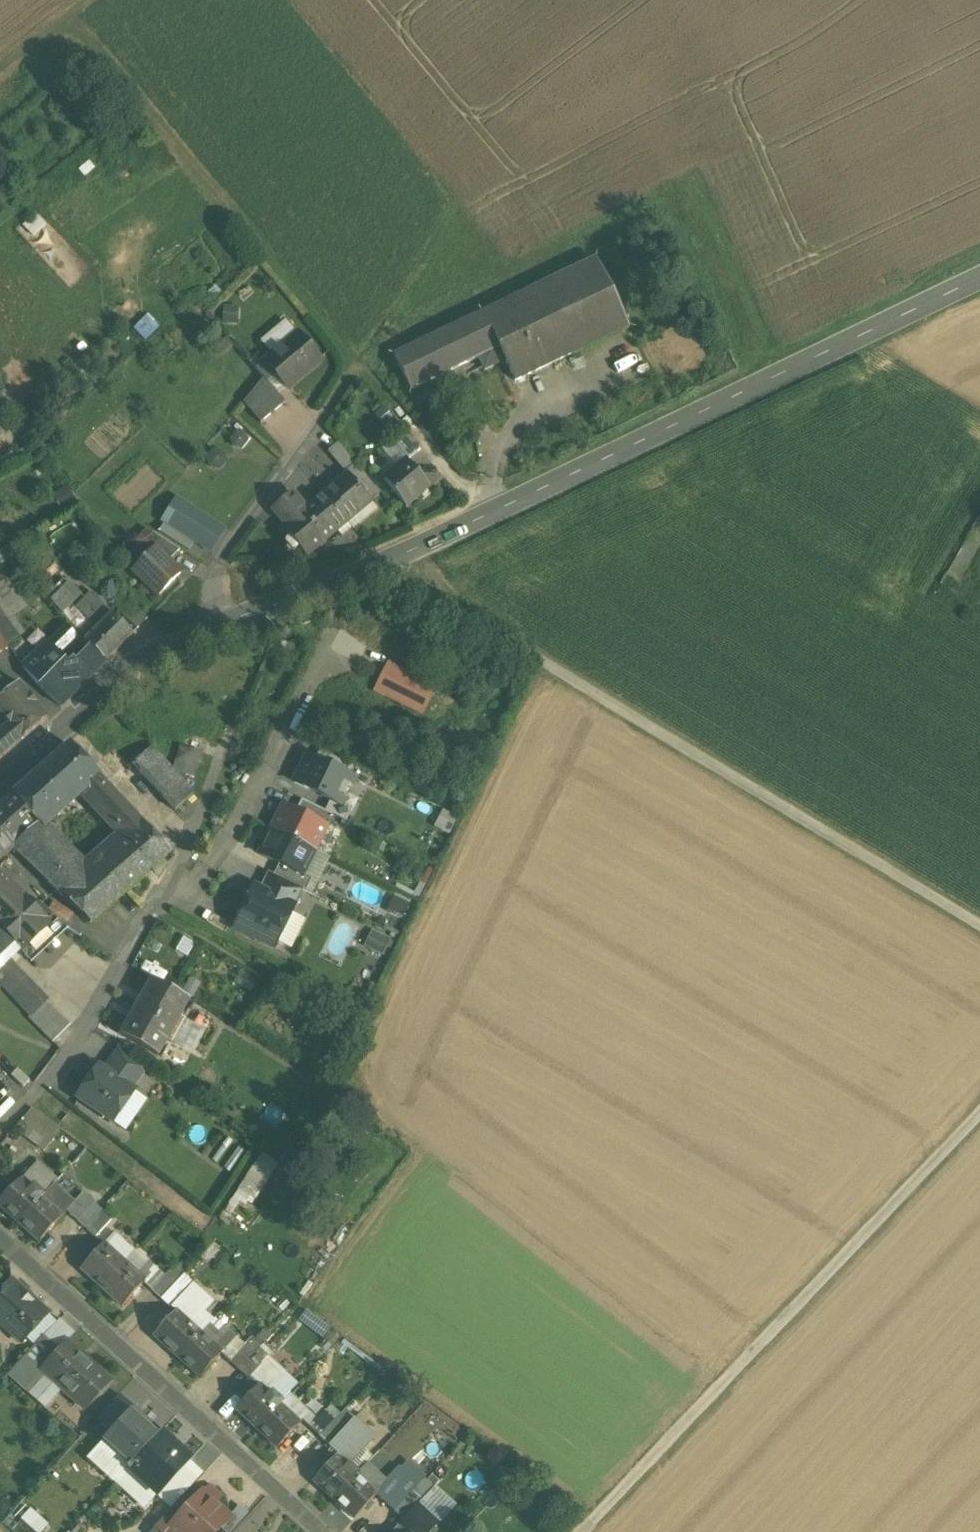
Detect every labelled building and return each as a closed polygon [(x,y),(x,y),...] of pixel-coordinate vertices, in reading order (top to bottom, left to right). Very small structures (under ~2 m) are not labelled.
[(596,260),(394,356),(410,390),(478,357),(485,370),(505,361),(515,382),(629,327),(596,260)] [(144,340),(159,327),(148,313),(133,326),(144,340)] [(297,335),(256,370),(264,379),(267,383),(268,382),(279,395),(287,388),(288,389),(320,362),(297,335)] [(264,379),(244,403),(261,424),(285,403),(279,395),(268,382),(267,383),(264,379)] [(440,392),(417,404),(423,418),(447,406),(440,392)] [(248,442),(244,434),(235,434),(230,440),(234,449),(244,449),(248,442)] [(419,451),(404,434),(394,442),(409,460),(419,451)] [(355,464),(338,444),(328,452),(345,473),(355,464)] [(210,469),(220,470),(226,463),(223,452),(212,450),(206,459),(210,469)] [(405,462),(384,480),(407,507),(428,489),(405,462)] [(348,475),(324,495),(347,522),(371,502),(348,475)] [(300,515),(299,516),(302,519),(289,530),(287,528),(286,529),(292,536),(301,547),(307,555),(322,543),(347,522),(324,495),(300,515)] [(300,515),(288,500),(274,512),(287,528),(289,530),(302,519),(299,516),(300,515)] [(196,542),(205,548),(219,527),(178,501),(164,522),(166,523),(196,542)] [(189,552),(196,542),(166,523),(159,533),(189,552)] [(180,551),(153,533),(144,542),(153,551),(155,549),(169,562),(180,551)] [(301,547),(292,536),(285,542),(285,544),(291,552),(294,552),(301,547)] [(153,551),(133,572),(158,597),(181,574),(169,562),(155,549),(153,551)] [(0,621),(22,605),(5,582),(1,584),(0,584),(0,620),(0,621)] [(60,595),(52,603),(62,614),(81,596),(70,585),(60,595)] [(53,589),(46,595),(52,603),(60,595),(53,589)] [(112,614),(90,593),(75,609),(91,625),(96,630),(112,614)] [(131,605),(122,615),(137,628),(146,618),(131,605)] [(96,630),(85,643),(105,662),(132,635),(112,614),(96,630)] [(0,620),(0,635),(8,646),(15,640),(0,621),(0,620)] [(91,625),(79,638),(85,643),(96,630),(91,625)] [(67,626),(48,643),(58,654),(59,655),(70,644),(78,636),(67,626)] [(9,648),(8,646),(0,636),(0,655),(9,648)] [(78,636),(70,644),(76,650),(84,642),(79,638),(78,636)] [(103,664),(84,642),(76,650),(81,655),(79,658),(81,660),(94,673),(103,664)] [(48,643),(23,667),(33,678),(58,654),(48,643)] [(81,660),(71,670),(63,662),(39,686),(61,707),(94,673),(81,660)] [(390,666),(377,692),(419,712),(431,687),(390,666)] [(0,698),(0,713),(10,724),(22,739),(46,718),(18,684),(0,698)] [(0,733),(0,757),(22,739),(10,724),(0,733)] [(97,775),(70,746),(14,795),(40,824),(54,813),(84,787),(97,775)] [(202,754),(180,747),(172,771),(173,773),(194,779),(202,754)] [(172,771),(151,748),(132,766),(175,812),(194,795),(173,773),(172,771)] [(316,762),(348,777),(353,767),(321,751),(316,762)] [(331,801),(342,806),(354,780),(348,777),(316,762),(308,758),(295,783),(331,801)] [(144,826),(97,775),(84,787),(92,795),(88,798),(127,840),(144,826)] [(0,807),(0,860),(13,849),(13,848),(39,826),(40,824),(14,795),(0,807)] [(326,812),(301,800),(295,813),(326,828),(332,815),(326,812)] [(331,801),(326,812),(332,815),(346,822),(351,810),(342,806),(331,801)] [(295,813),(283,807),(271,830),(314,851),(326,828),(295,813)] [(440,809),(432,825),(447,832),(455,816),(440,809)] [(39,826),(13,848),(13,849),(62,897),(88,875),(39,826)] [(88,875),(62,897),(90,925),(170,854),(144,826),(127,840),(88,875)] [(314,851),(271,830),(259,855),(279,865),(302,876),(303,875),(314,851)] [(302,876),(279,865),(273,876),(301,889),(306,892),(312,879),(303,875),(302,876)] [(26,899),(0,874),(0,923),(26,899)] [(273,876),(269,874),(261,892),(293,907),(301,889),(273,876)] [(261,892),(254,889),(234,929),(273,948),(293,907),(261,892)] [(396,893),(374,928),(390,938),(412,903),(396,893)] [(0,923),(0,926),(22,947),(48,921),(26,899),(0,923)] [(73,915),(54,902),(47,914),(66,926),(73,915)] [(48,921),(22,947),(35,959),(66,930),(50,919),(48,921)] [(8,959),(22,947),(0,926),(0,967),(8,959)] [(363,943),(382,954),(390,940),(372,929),(363,943)] [(176,950),(187,955),(193,943),(182,938),(176,950)] [(0,967),(0,985),(10,995),(20,986),(23,975),(8,959),(0,967)] [(181,991),(190,997),(199,985),(190,978),(181,991)] [(46,1002),(27,980),(20,986),(10,995),(31,1017),(46,1002)] [(188,1001),(153,981),(137,1009),(173,1029),(188,1001)] [(31,1017),(30,1018),(52,1042),(70,1024),(46,1002),(31,1017)] [(173,1029),(137,1009),(121,1037),(157,1057),(173,1029)] [(147,1070),(118,1050),(103,1070),(133,1091),(147,1070)] [(103,1070),(100,1068),(78,1099),(111,1122),(133,1091),(103,1070)] [(60,1130),(31,1109),(14,1129),(45,1151),(54,1141),(60,1130)] [(83,1147),(60,1130),(54,1141),(75,1157),(83,1147)] [(83,1147),(75,1157),(78,1159),(86,1149),(83,1147)] [(237,1189),(256,1200),(279,1162),(260,1150),(237,1189)] [(57,1182),(37,1164),(20,1181),(30,1190),(33,1186),(44,1196),(48,1191),(57,1182)] [(19,1180),(0,1202),(0,1206),(19,1223),(40,1200),(44,1196),(33,1186),(30,1190),(20,1181),(19,1180)] [(58,1199),(48,1191),(44,1196),(40,1200),(61,1219),(67,1213),(66,1212),(70,1208),(59,1198),(58,1199)] [(70,1208),(66,1212),(67,1213),(76,1221),(92,1203),(83,1195),(70,1208)] [(40,1200),(19,1223),(40,1242),(61,1219),(40,1200)] [(92,1203),(76,1221),(85,1229),(101,1211),(92,1203)] [(101,1211),(85,1229),(95,1239),(111,1221),(101,1211)] [(115,1233),(104,1245),(124,1264),(135,1252),(115,1233)] [(103,1245),(81,1269),(102,1288),(124,1264),(104,1245),(103,1245)] [(135,1252),(124,1264),(137,1275),(149,1263),(136,1250),(135,1252)] [(164,1277),(149,1263),(137,1275),(145,1283),(143,1284),(151,1291),(164,1277)] [(124,1264),(102,1288),(123,1307),(143,1284),(145,1283),(137,1275),(124,1264)] [(164,1277),(151,1291),(161,1301),(182,1278),(171,1269),(164,1277)] [(182,1278),(161,1301),(172,1310),(185,1296),(193,1303),(203,1293),(184,1276),(182,1278)] [(12,1282),(3,1292),(0,1292),(0,1325),(21,1344),(25,1339),(42,1320),(32,1311),(37,1305),(12,1282)] [(176,1312),(154,1336),(179,1359),(201,1335),(176,1312)] [(42,1320),(25,1339),(34,1346),(55,1323),(47,1315),(42,1320)] [(235,1340),(214,1321),(201,1335),(222,1354),(235,1340)] [(201,1335),(179,1359),(200,1378),(221,1355),(222,1354),(201,1335)] [(58,1351),(43,1337),(16,1367),(7,1376),(8,1377),(5,1379),(26,1394),(44,1374),(41,1370),(58,1351)] [(222,1354),(221,1355),(230,1363),(243,1348),(244,1347),(235,1340),(222,1354)] [(259,1349),(249,1341),(244,1347),(243,1348),(252,1357),(256,1353),(259,1350),(259,1349)] [(111,1383),(66,1342),(58,1351),(41,1370),(44,1374),(85,1411),(111,1383)] [(243,1348),(230,1363),(239,1371),(252,1357),(243,1348)] [(297,1385),(259,1350),(256,1353),(266,1361),(248,1380),(257,1388),(258,1386),(268,1396),(272,1392),(282,1402),(288,1395),(297,1385)] [(252,1357),(239,1371),(248,1380),(266,1361),(256,1353),(252,1357)] [(0,1355),(0,1375),(5,1379),(8,1377),(7,1376),(16,1367),(0,1355)] [(257,1388),(236,1410),(257,1430),(279,1406),(282,1402),(272,1392),(268,1396),(258,1386),(257,1388)] [(317,1422),(288,1395),(282,1402),(279,1406),(299,1425),(302,1422),(310,1429),(317,1422)] [(102,1416),(115,1428),(132,1408),(119,1397),(102,1416)] [(279,1406),(257,1430),(277,1449),(299,1425),(279,1406)] [(340,1416),(330,1408),(325,1413),(334,1422),(340,1416)] [(129,1467),(157,1437),(130,1412),(115,1428),(102,1441),(129,1467)] [(340,1416),(334,1422),(344,1431),(354,1421),(344,1412),(340,1416)] [(317,1422),(310,1429),(320,1438),(334,1422),(325,1413),(317,1422)] [(374,1439),(354,1421),(344,1431),(329,1447),(338,1455),(350,1465),(374,1439)] [(344,1431),(334,1422),(320,1438),(329,1447),(344,1431)] [(129,1467),(127,1469),(129,1471),(133,1467),(161,1492),(190,1460),(160,1433),(157,1437),(129,1467)] [(338,1455),(313,1482),(334,1501),(356,1477),(359,1473),(350,1465),(338,1455)] [(376,1496),(385,1504),(399,1488),(406,1480),(409,1483),(417,1474),(405,1463),(376,1496)] [(161,1492),(133,1467),(129,1471),(127,1469),(126,1470),(116,1480),(146,1507),(161,1492)] [(359,1480),(356,1477),(334,1501),(354,1520),(376,1496),(374,1494),(382,1484),(367,1471),(359,1480)] [(417,1474),(409,1483),(406,1480),(399,1488),(409,1497),(424,1480),(417,1474)] [(424,1480),(409,1497),(418,1505),(434,1489),(424,1480)] [(204,1495),(203,1493),(187,1510),(169,1529),(172,1531),(216,1531),(229,1518),(214,1503),(220,1496),(211,1488),(204,1495)] [(399,1488),(385,1504),(394,1513),(409,1497),(399,1488)] [(418,1505),(409,1497),(394,1513),(403,1521),(418,1506),(418,1505)] [(154,1528),(158,1531),(167,1531),(169,1529),(187,1510),(179,1502),(154,1528)] [(403,1521),(399,1526),(405,1531),(432,1531),(438,1525),(418,1506),(403,1521)] [(46,1524),(28,1508),(17,1519),(32,1531),(39,1531),(46,1524)]
